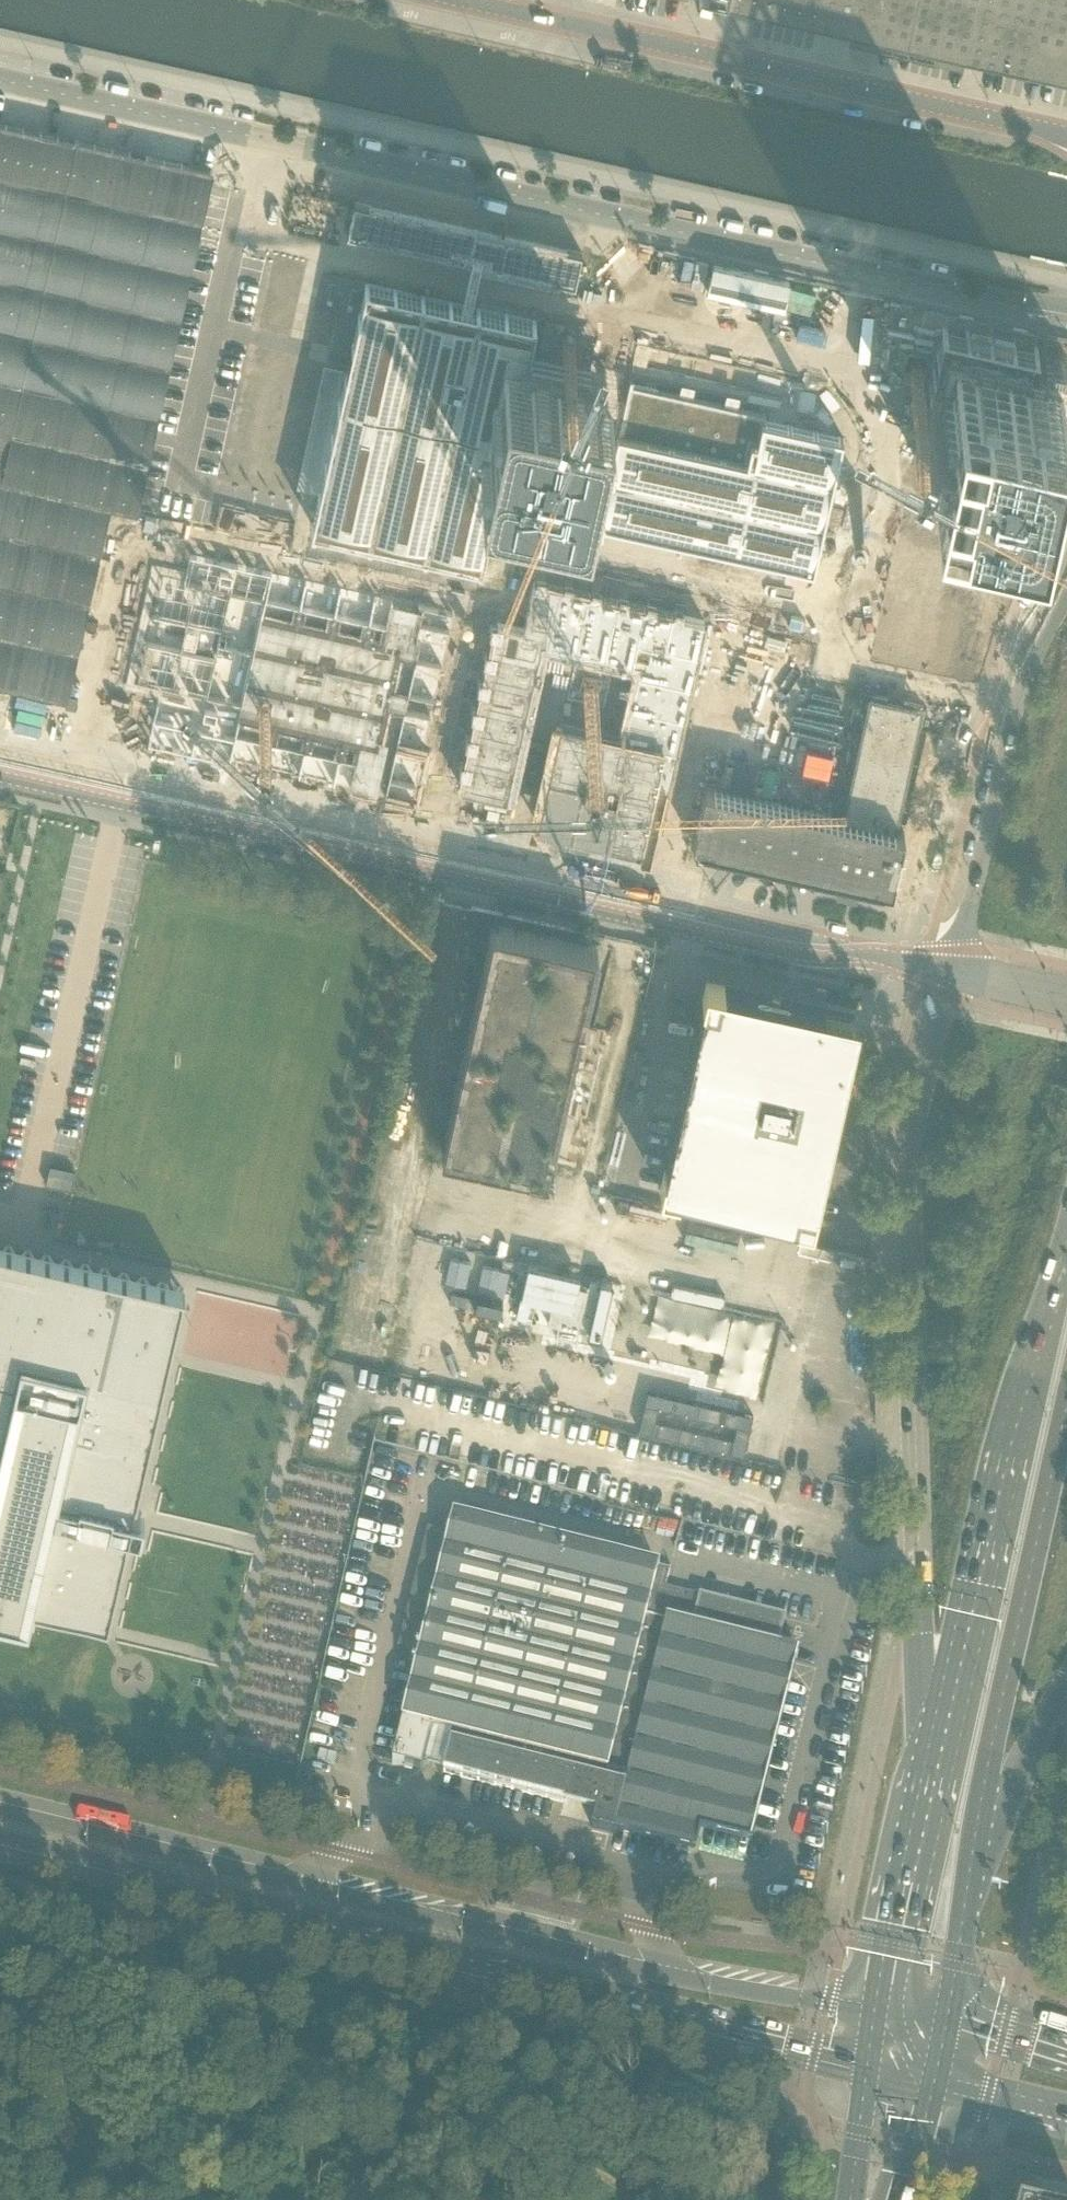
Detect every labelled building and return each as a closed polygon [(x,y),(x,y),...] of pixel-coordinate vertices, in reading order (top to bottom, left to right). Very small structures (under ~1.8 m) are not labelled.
[(699,1),(1066,83),(1066,0),(699,0),(699,1)] [(83,329),(89,302),(161,317),(172,265),(100,250),(106,222),(0,200),(0,311),(83,329)] [(347,235),(363,238),(575,286),(582,253),(354,203),(347,235)] [(318,496),(312,525),(482,563),(536,321),(472,307),(462,305),(365,283),(352,346),(346,372),(345,373),(341,393),(318,496)] [(268,337),(277,339),(287,304),(277,302),(268,337)] [(887,348),(916,354),(923,318),(894,313),(887,348)] [(172,350),(0,317),(0,684),(64,697),(74,646),(107,504),(135,511),(154,429),(172,350)] [(887,382),(908,374),(901,355),(880,363),(887,382)] [(960,356),(936,461),(1041,484),(1064,379),(960,356)] [(504,357),(480,463),(503,468),(506,469),(509,470),(532,475),(535,476),(558,481),(561,481),(584,486),(587,487),(588,484),(595,453),(595,449),(602,418),(603,415),(610,384),(611,380),(607,380),(585,375),(581,374),(559,369),(556,368),(533,363),(530,362),(527,362),(504,357)] [(618,433),(598,522),(600,523),(601,523),(611,525),(648,533),(649,534),(652,534),(654,535),(813,570),(843,438),(764,420),(765,415),(737,408),(738,404),(725,401),(724,405),(691,398),(692,394),(679,391),(678,395),(657,390),(657,386),(632,381),(632,380),(631,379),(619,433),(618,433)] [(920,460),(881,635),(886,636),(882,657),(978,679),(1022,483),(920,460)] [(160,578),(137,681),(160,686),(146,745),(413,806),(457,613),(191,552),(184,584),(160,578)] [(497,621),(460,789),(542,807),(537,828),(641,851),(647,823),(661,826),(707,620),(535,582),(525,627),(497,621)] [(692,843),(860,880),(892,887),(904,831),(896,829),(923,705),(868,693),(844,801),(846,801),(843,817),(714,788),(713,789),(705,787),(697,821),(692,843)] [(492,921),(487,942),(441,1148),(548,1172),(551,1162),(576,1168),(608,1029),(581,1023),(599,945),(492,921)] [(814,1008),(740,992),(732,990),(725,988),(725,987),(706,983),(702,1000),(703,1001),(665,1171),(664,1171),(660,1189),(667,1191),(679,1193),(679,1192),(796,1218),(795,1219),(810,1223),(813,1223),(818,1202),(816,1202),(846,1070),(842,1067),(853,1021),(826,1015),(825,1011),(814,1008)] [(614,1167),(616,1128),(598,1127),(596,1166),(614,1167)] [(74,1178),(48,1172),(46,1185),(71,1191),(74,1178)] [(31,1608),(33,1608),(34,1608),(35,1602),(108,1619),(129,1527),(135,1528),(136,1527),(140,1528),(144,1511),(140,1510),(140,1508),(134,1506),(162,1383),(166,1369),(167,1364),(170,1350),(171,1345),(174,1331),(175,1327),(176,1326),(178,1314),(179,1312),(180,1307),(183,1293),(185,1287),(0,1244),(0,1611),(28,1618),(31,1608)] [(525,1267),(514,1315),(526,1318),(529,1303),(549,1307),(546,1323),(557,1325),(554,1335),(576,1340),(578,1330),(599,1334),(611,1283),(590,1278),(587,1288),(576,1286),(578,1278),(556,1273),(536,1269),(525,1267)] [(255,1304),(245,1323),(260,1331),(259,1333),(273,1341),(285,1320),(255,1304)] [(454,1516),(397,1742),(392,1763),(421,1771),(432,1728),(456,1734),(454,1743),(451,1742),(443,1772),(565,1803),(567,1794),(599,1802),(597,1811),(614,1815),(610,1827),(692,1848),(700,1814),(747,1825),(781,1688),(769,1685),(786,1617),(699,1596),(694,1619),(668,1613),(662,1602),(670,1570),(454,1516)] [(286,1801),(289,1785),(277,1782),(273,1798),(286,1801)]
